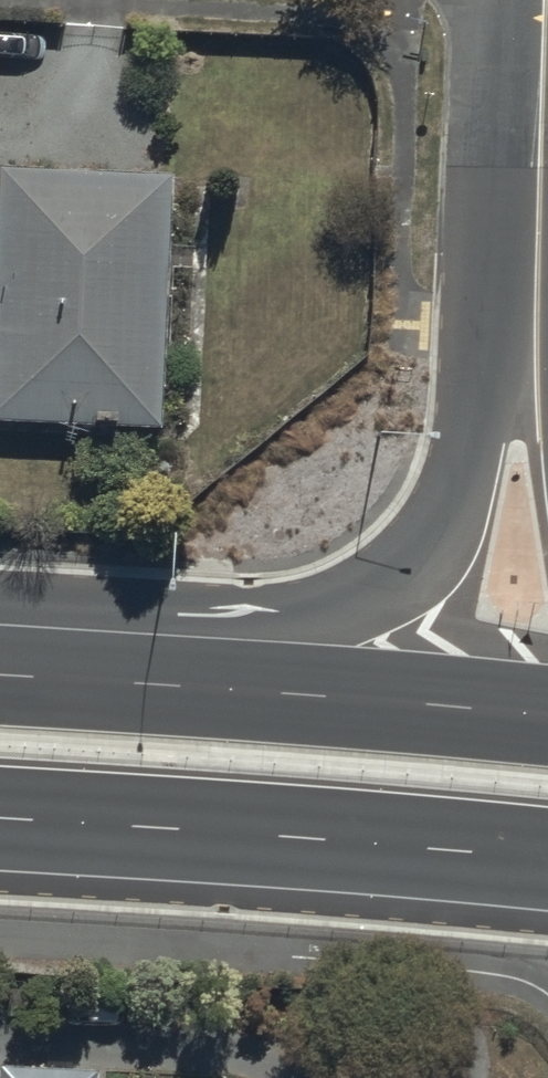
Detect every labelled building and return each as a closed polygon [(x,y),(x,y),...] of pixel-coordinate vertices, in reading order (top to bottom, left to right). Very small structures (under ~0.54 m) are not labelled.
[(159,436),(174,177),(0,167),(0,428),(159,436)]
